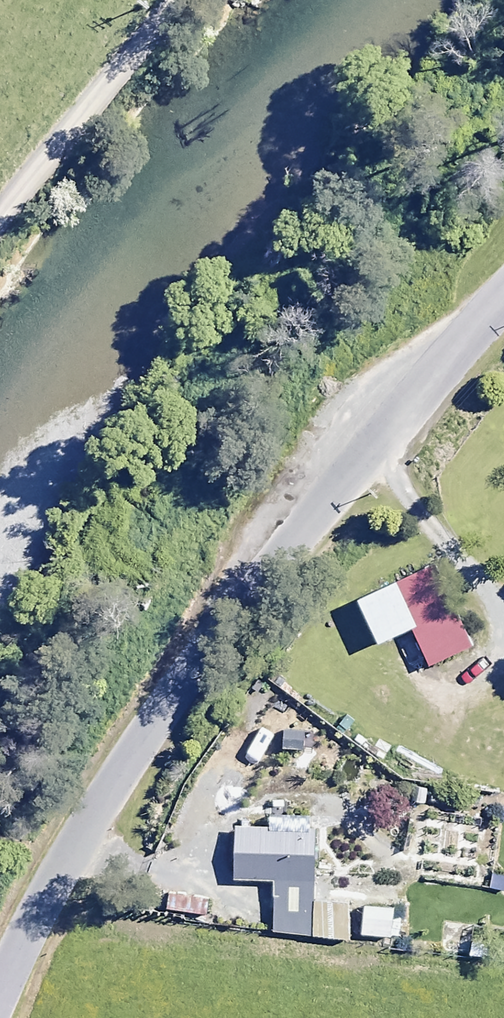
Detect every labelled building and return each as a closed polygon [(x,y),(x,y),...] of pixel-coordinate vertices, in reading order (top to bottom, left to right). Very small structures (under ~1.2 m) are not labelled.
[(440,567),(368,601),(388,643),(417,630),(434,667),(477,647),(440,567)] [(315,831),(235,830),(234,882),(273,882),(272,912),(314,912),(315,831)] [(208,897),(169,892),(167,911),(205,915),(208,897)] [(345,911),(313,915),(315,929),(347,925),(345,911)] [(474,927),(443,924),(440,954),(471,957),(474,927)]
